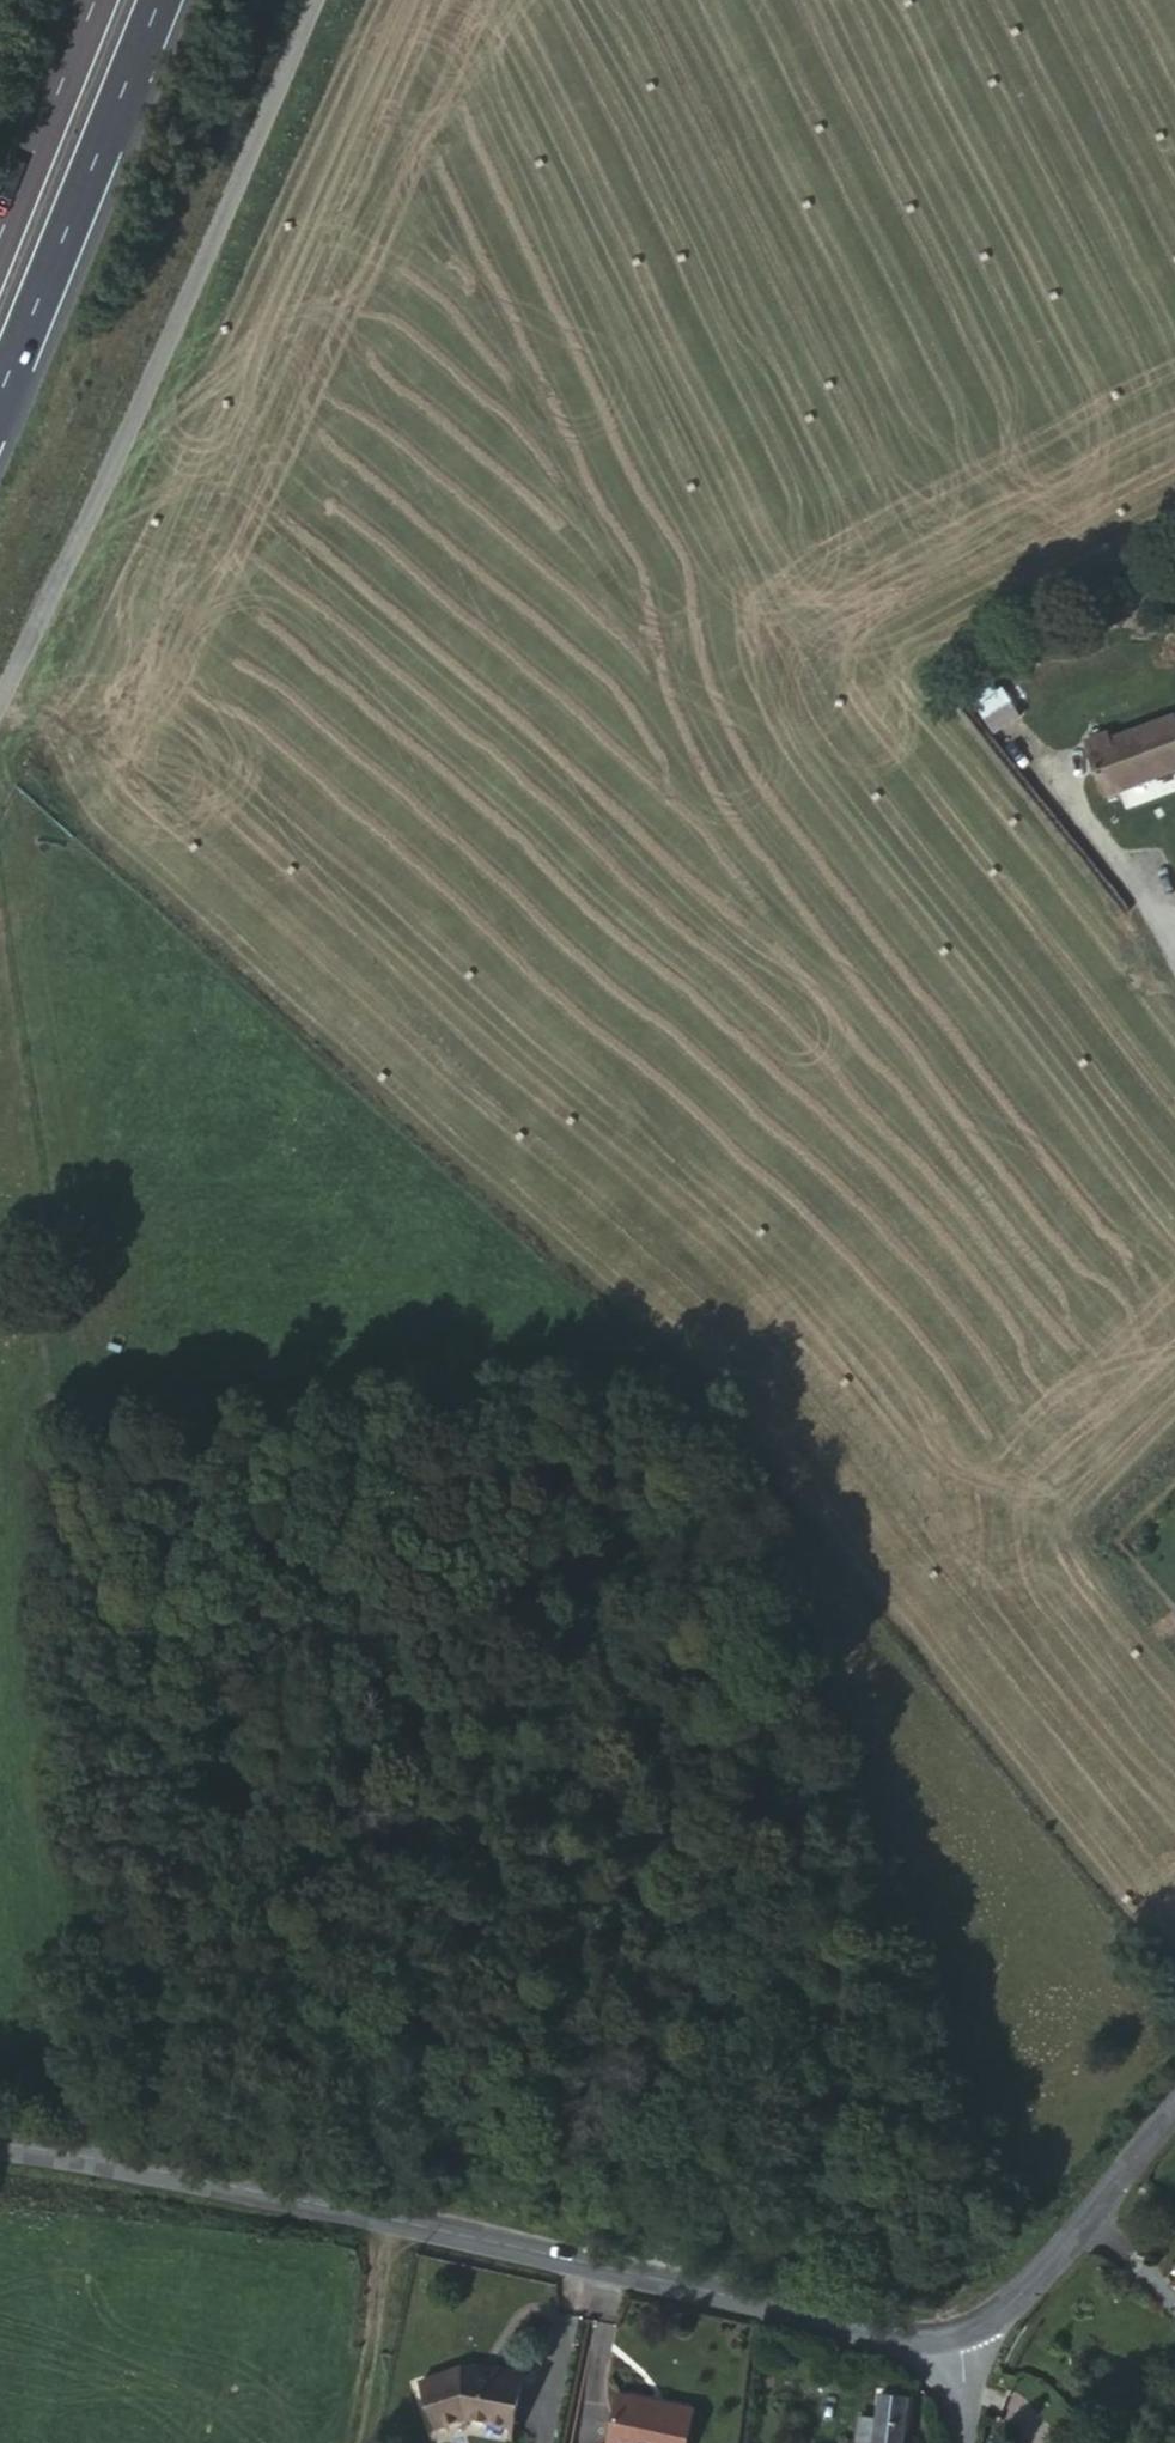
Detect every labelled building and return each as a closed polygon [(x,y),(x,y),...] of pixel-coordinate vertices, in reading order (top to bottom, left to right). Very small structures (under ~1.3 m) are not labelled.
[(1112,726),(1133,778),(1174,762),(1174,710),(1136,724),(1133,718),(1112,726)] [(473,2357),(429,2372),(433,2384),(438,2385),(448,2417),(470,2409),(520,2418),(531,2362),(507,2357),(506,2363),(473,2357)] [(893,2427),(901,2391),(885,2386),(878,2426),(893,2427)] [(630,2388),(619,2442),(625,2442),(694,2442),(703,2401),(630,2388)] [(901,2391),(893,2427),(878,2426),(875,2442),(917,2442),(928,2392),(901,2388),(901,2391)]
